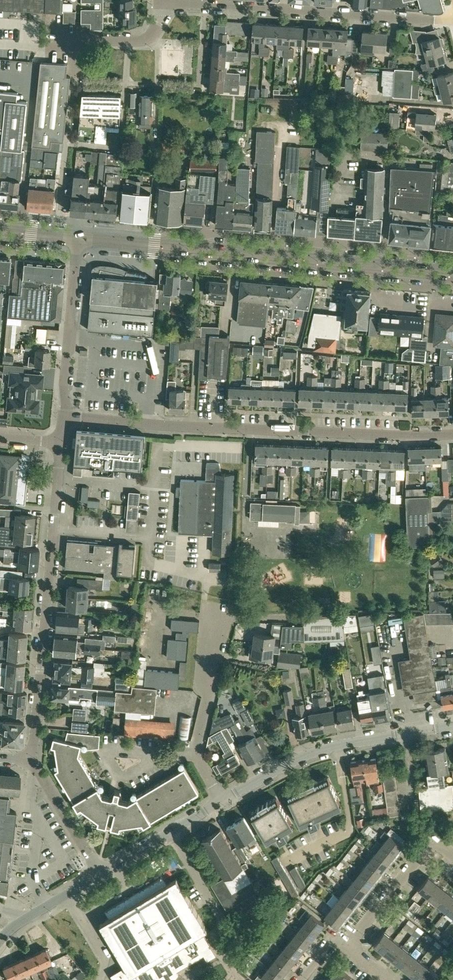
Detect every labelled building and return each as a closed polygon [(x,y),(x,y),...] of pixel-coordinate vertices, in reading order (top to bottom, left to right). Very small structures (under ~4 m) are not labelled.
[(45,11),(62,12),(63,0),(0,0),(0,9),(14,10),(45,11)] [(103,0),(81,0),(81,2),(101,2),(101,9),(81,9),(81,22),(91,23),(91,29),(103,29),(103,0)] [(120,11),(121,11),(123,15),(123,23),(136,23),(136,10),(135,10),(132,8),(133,0),(120,0),(120,11)] [(382,7),(392,8),(392,7),(393,0),(383,0),(382,7)] [(443,11),(444,8),(442,0),(439,0),(420,5),(420,6),(412,7),(412,6),(408,7),(407,5),(405,6),(406,9),(439,12),(443,11)] [(231,33),(231,22),(218,20),(218,24),(215,24),(212,53),(236,55),(237,50),(226,50),(227,33),(231,33)] [(243,22),(242,34),(249,35),(250,23),(243,22)] [(265,40),(266,24),(253,23),(252,39),(259,40),(258,47),(259,47),(259,55),(264,55),(264,47),(265,40)] [(277,41),(278,25),(266,24),(265,40),(277,41)] [(289,48),(290,42),(291,25),(278,25),(277,41),(277,48),(284,48),(284,57),(288,57),(289,48)] [(303,26),(291,25),(290,42),(302,43),(303,34),(303,26)] [(309,27),(308,35),(308,43),(321,44),(322,28),(309,27)] [(321,44),(333,45),(335,29),(322,28),(321,44)] [(333,45),(333,55),(332,63),(337,64),(338,54),(345,54),(346,50),(351,50),(352,46),(352,39),(347,38),(347,30),(335,29),(333,45)] [(362,49),(374,50),(375,32),(363,31),(362,39),(362,49)] [(386,51),(386,41),(387,33),(375,32),(374,50),(386,51)] [(415,36),(417,47),(417,53),(423,53),(425,52),(442,48),(442,46),(443,45),(444,44),(443,38),(441,37),(440,38),(440,36),(428,39),(426,34),(415,36)] [(442,48),(425,52),(428,63),(421,65),(423,71),(435,72),(433,63),(438,62),(446,60),(445,59),(447,58),(448,57),(446,51),(445,50),(443,51),(442,48)] [(248,60),(248,56),(240,56),(236,55),(212,53),(211,66),(225,67),(227,67),(229,67),(230,61),(234,61),(234,59),(248,60)] [(63,141),(70,76),(66,76),(68,64),(40,62),(30,165),(57,168),(58,151),(59,141),(63,141)] [(227,67),(225,67),(211,66),(211,77),(230,79),(239,79),(246,80),(247,75),(240,75),(240,73),(227,72),(227,67)] [(411,97),(412,81),(413,69),(395,68),(388,68),(388,69),(383,69),(382,84),(383,84),(383,94),(393,95),(393,96),(411,97)] [(452,85),(452,71),(437,76),(440,88),(452,85)] [(210,89),(218,90),(229,91),(230,79),(211,77),(210,89)] [(345,86),(331,84),(329,99),(343,101),(345,86)] [(452,98),(452,85),(440,88),(443,101),(452,98)] [(260,88),(251,88),(250,96),(259,96),(260,88)] [(0,146),(16,148),(16,149),(22,150),(27,102),(17,101),(18,93),(0,91),(0,147),(0,146)] [(130,92),(129,107),(129,113),(137,113),(137,107),(137,93),(130,92)] [(106,142),(107,130),(119,131),(120,115),(121,102),(121,94),(83,93),(78,139),(106,142)] [(151,121),(152,121),(153,95),(140,95),(139,121),(140,121),(140,127),(151,127),(151,121)] [(389,111),(389,127),(399,128),(400,112),(389,111)] [(415,127),(416,127),(429,128),(435,129),(436,114),(408,112),(406,129),(414,129),(415,127)] [(429,141),(429,128),(416,127),(416,134),(424,134),(424,141),(429,141)] [(255,162),(256,162),(255,228),(270,229),(272,198),(274,132),(256,131),(255,162)] [(118,143),(119,133),(109,132),(108,142),(118,143)] [(361,132),(361,150),(388,150),(388,132),(361,132)] [(19,207),(20,193),(18,193),(19,181),(21,181),(24,150),(22,150),(16,149),(16,148),(0,146),(0,147),(0,205),(19,207)] [(277,208),(275,230),(294,231),(296,203),(295,203),(296,190),(300,147),(287,146),(285,183),(289,183),(287,208),(277,208)] [(107,152),(100,151),(99,164),(97,183),(89,183),(86,213),(101,214),(107,153),(107,152)] [(101,214),(117,216),(122,155),(107,153),(101,214)] [(228,184),(227,183),(227,159),(218,158),(217,183),(218,183),(217,203),(215,224),(223,225),(225,210),(228,184)] [(217,162),(214,162),(191,160),(190,170),(216,172),(217,162)] [(452,163),(438,161),(434,192),(451,194),(452,202),(452,163)] [(315,165),(312,208),(309,207),(309,214),(305,214),(303,232),(316,233),(318,208),(321,165),(315,165)] [(318,208),(328,209),(330,166),(321,165),(318,208)] [(428,245),(428,244),(431,224),(429,224),(435,170),(391,167),(389,210),(393,211),(392,220),(389,240),(428,245)] [(365,187),(364,204),(382,205),(384,169),(366,168),(366,177),(361,177),(360,187),(365,187)] [(233,226),(252,228),(253,211),(252,211),(252,203),(248,203),(249,170),(236,169),(235,184),(235,210),(233,226)] [(189,172),(184,222),(203,223),(205,203),(213,204),(216,174),(189,172)] [(74,174),(70,212),(86,213),(89,183),(89,175),(74,174)] [(40,209),(42,182),(37,182),(37,178),(30,177),(27,208),(40,209)] [(47,183),(42,182),(40,209),(53,210),(56,178),(47,177),(47,183)] [(157,186),(154,219),(182,221),(186,178),(176,177),(175,188),(157,186)] [(123,183),(120,216),(149,219),(152,185),(123,183)] [(235,184),(228,184),(225,210),(223,225),(233,226),(235,210),(233,210),(235,184)] [(304,191),(296,190),(295,203),(296,203),(294,231),(303,232),(305,214),(301,213),(302,200),(303,200),(304,191)] [(328,215),(327,234),(355,236),(357,214),(357,204),(356,204),(356,210),(336,208),(336,216),(328,215)] [(362,215),(357,214),(355,236),(380,238),(382,216),(382,205),(364,204),(363,204),(362,215)] [(446,207),(445,214),(439,214),(438,223),(447,224),(445,247),(452,248),(452,208),(446,207)] [(431,245),(445,247),(447,224),(438,223),(433,223),(431,245)] [(0,258),(0,328),(4,281),(8,281),(10,258),(0,258)] [(24,260),(23,260),(15,259),(14,277),(16,277),(16,280),(12,280),(12,288),(15,289),(15,291),(19,291),(21,291),(20,294),(9,293),(6,317),(60,321),(63,287),(61,286),(62,283),(63,283),(64,277),(65,272),(64,272),(65,263),(61,263),(54,262),(54,263),(24,260)] [(147,275),(126,270),(126,271),(126,274),(100,268),(97,283),(92,282),(87,329),(152,335),(157,281),(146,279),(146,276),(147,276),(147,275)] [(185,296),(192,290),(194,289),(193,287),(186,279),(185,277),(182,279),(180,279),(180,274),(168,273),(167,283),(160,282),(159,289),(159,297),(159,303),(159,311),(160,311),(163,309),(163,308),(170,309),(171,295),(172,291),(179,292),(181,295),(183,297),(185,296)] [(220,281),(210,280),(209,280),(208,280),(207,281),(206,282),(206,283),(205,284),(205,285),(205,287),(206,289),(208,290),(210,290),(209,296),(215,297),(214,304),(225,305),(228,280),(220,279),(220,281)] [(261,282),(252,281),(241,280),(237,321),(239,321),(239,323),(257,325),(261,282)] [(270,303),(272,283),(261,282),(257,325),(266,326),(269,303),(270,303)] [(279,315),(281,284),(272,283),(270,303),(270,308),(273,309),(273,318),(278,319),(279,315)] [(288,305),(291,285),(281,284),(279,315),(278,319),(278,323),(282,323),(283,317),(287,317),(288,305)] [(297,286),(291,285),(288,305),(287,317),(293,318),(294,308),(297,286)] [(294,308),(309,309),(314,287),(297,286),(294,308)] [(348,290),(344,330),(352,330),(353,324),(367,325),(370,292),(348,290)] [(370,316),(369,334),(378,335),(378,332),(412,335),(410,349),(413,349),(427,350),(428,336),(423,336),(424,317),(380,313),(380,316),(370,316)] [(448,346),(448,343),(452,343),(452,316),(448,315),(448,316),(444,315),(444,319),(436,319),(434,345),(447,346),(448,346)] [(12,347),(15,321),(5,320),(2,346),(12,347)] [(297,321),(287,320),(286,331),(296,332),(297,321)] [(314,349),(334,351),(336,338),(335,337),(336,323),(318,321),(317,332),(310,331),(310,335),(309,335),(308,345),(315,346),(314,349)] [(202,336),(219,335),(219,327),(202,326),(202,336)] [(35,343),(46,344),(47,330),(37,329),(35,343)] [(179,348),(194,348),(195,336),(186,335),(186,340),(170,339),(170,345),(169,362),(179,362),(179,348)] [(202,336),(195,336),(194,348),(200,349),(198,379),(208,380),(207,376),(226,377),(229,343),(230,336),(219,335),(202,336)] [(285,336),(278,336),(277,343),(284,344),(285,336)] [(253,346),(253,354),(264,354),(264,346),(253,346)] [(48,365),(49,350),(36,349),(35,357),(28,356),(28,365),(35,366),(35,364),(48,365)] [(413,349),(412,360),(426,361),(427,350),(413,349)] [(350,354),(341,353),(340,361),(349,361),(350,354)] [(13,355),(3,354),(2,363),(12,364),(13,355)] [(392,370),(393,362),(385,361),(385,369),(392,370)] [(23,366),(3,364),(2,373),(9,373),(7,386),(13,386),(17,387),(17,397),(12,396),(6,396),(5,411),(39,414),(40,399),(37,399),(35,399),(36,388),(38,388),(43,389),(44,374),(23,372),(23,366)] [(435,365),(435,374),(450,373),(450,364),(435,365)] [(323,406),(335,406),(336,377),(337,370),(332,369),(331,390),(324,389),(323,406)] [(261,403),(278,404),(279,385),(279,376),(275,376),(274,385),(273,389),(262,388),(261,403)] [(299,405),(311,405),(312,389),(312,376),(307,376),(307,389),(300,388),(299,405)] [(312,389),(311,405),(323,406),(324,389),(317,389),(318,377),(312,376),(312,389)] [(335,406),(347,407),(348,390),(341,390),(342,377),(336,377),(335,406)] [(166,398),(168,398),(171,398),(170,410),(185,411),(186,390),(176,390),(176,380),(168,380),(166,398)] [(403,393),(396,392),(395,409),(407,409),(409,380),(403,380),(403,393)] [(245,402),(246,384),(241,384),(241,387),(229,387),(229,402),(245,402)] [(245,402),(261,403),(262,388),(250,388),(251,384),(246,384),(245,402)] [(283,386),(279,385),(278,404),(295,405),(296,389),(283,389),(283,386)] [(436,393),(436,398),(437,414),(449,414),(449,398),(438,398),(438,393),(441,393),(441,385),(435,385),(436,393)] [(348,390),(347,407),(359,407),(360,391),(348,390)] [(359,407),(371,408),(372,391),(360,391),(359,407)] [(372,391),(371,408),(383,408),(384,392),(372,391)] [(383,408),(395,409),(396,392),(384,392),(383,408)] [(424,399),(425,415),(437,414),(436,398),(424,399)] [(425,415),(424,399),(412,399),(412,415),(425,415)] [(75,448),(73,475),(81,476),(82,476),(83,468),(94,469),(94,470),(93,470),(101,471),(110,472),(114,472),(114,471),(113,471),(113,467),(141,470),(142,470),(145,438),(145,436),(145,434),(114,432),(78,428),(77,428),(77,432),(76,437),(75,448)] [(267,473),(267,462),(268,445),(256,445),(255,461),(263,461),(262,473),(267,473)] [(279,462),(280,446),(268,445),(267,462),(267,473),(272,473),(273,462),(279,462)] [(292,466),(292,463),(292,446),(280,446),(279,462),(287,462),(286,474),(291,474),(292,466)] [(292,466),(297,467),(297,463),(304,463),(304,447),(292,446),(292,463),(292,466)] [(304,463),(316,464),(317,447),(304,447),(304,463)] [(329,447),(317,447),(316,464),(328,464),(329,447)] [(420,464),(426,464),(425,447),(409,448),(409,462),(420,462),(420,464)] [(442,447),(425,447),(426,464),(430,464),(430,461),(442,461),(442,447)] [(343,465),(344,449),(332,448),(332,465),(333,465),(338,465),(343,465)] [(348,465),(355,465),(356,449),(344,449),(343,465),(343,469),(343,477),(348,477),(348,465)] [(362,478),(367,478),(368,470),(368,466),(368,450),(356,449),(355,465),(363,466),(362,478)] [(368,466),(368,470),(367,478),(372,478),(373,466),(380,466),(380,450),(368,450),(368,466)] [(391,485),(392,451),(380,450),(380,466),(380,471),(386,472),(386,485),(391,485)] [(405,451),(392,451),(391,485),(396,486),(397,467),(404,467),(405,451)] [(15,503),(25,504),(26,489),(26,485),(27,485),(26,484),(29,457),(21,456),(19,456),(0,454),(0,502),(15,503)] [(176,487),(176,496),(180,496),(179,523),(178,533),(191,533),(194,533),(204,534),(214,534),(214,535),(214,536),(214,541),(214,542),(214,546),(214,547),(214,552),(213,552),(213,553),(230,553),(230,547),(230,542),(230,536),(231,536),(231,530),(231,525),(231,524),(231,521),(231,519),(231,514),(232,514),(232,507),(232,502),(232,501),(232,496),(232,491),(233,491),(233,484),(233,475),(225,474),(225,473),(224,473),(224,474),(222,474),(219,463),(206,463),(206,481),(181,479),(180,488),(176,487)] [(82,486),(81,502),(88,502),(87,506),(99,507),(100,500),(88,499),(89,487),(82,486)] [(138,519),(140,492),(129,491),(128,505),(125,505),(124,517),(127,517),(127,518),(138,519)] [(384,501),(384,492),(376,492),(376,500),(384,501)] [(406,496),(405,496),(406,506),(407,521),(428,520),(428,511),(432,511),(431,495),(406,496)] [(441,511),(441,522),(452,522),(452,502),(448,503),(441,511)] [(251,503),(250,519),(259,520),(279,521),(294,521),(294,524),(299,524),(299,522),(299,511),(300,506),(296,506),(296,505),(277,504),(266,503),(251,503)] [(7,515),(6,526),(14,527),(32,528),(33,516),(20,515),(15,515),(15,516),(12,516),(7,515)] [(76,524),(87,524),(88,516),(77,515),(76,524)] [(127,518),(126,529),(125,531),(137,532),(138,519),(127,518)] [(428,520),(407,521),(408,546),(429,545),(428,520)] [(0,529),(0,544),(14,546),(14,540),(17,541),(31,542),(32,528),(14,527),(6,526),(5,526),(0,526),(0,529)] [(65,568),(104,571),(104,577),(117,578),(118,573),(133,574),(135,546),(107,543),(107,544),(107,545),(94,544),(94,551),(89,551),(90,542),(67,540),(65,568)] [(4,556),(38,558),(38,549),(20,547),(19,552),(10,551),(11,549),(4,549),(4,556)] [(439,554),(430,560),(434,566),(443,560),(439,554)] [(37,568),(38,558),(4,556),(3,563),(9,563),(9,561),(18,562),(18,567),(37,568)] [(7,591),(27,592),(28,579),(21,578),(13,578),(13,571),(13,570),(0,569),(0,590),(7,591)] [(444,569),(433,569),(434,578),(444,577),(444,569)] [(87,586),(103,587),(103,580),(87,579),(87,586)] [(68,587),(67,597),(87,599),(88,593),(88,592),(88,588),(77,587),(68,587)] [(87,609),(87,599),(67,597),(67,608),(87,609)] [(446,601),(438,601),(430,601),(430,613),(431,613),(438,612),(443,612),(446,612),(446,601)] [(142,603),(132,602),(131,614),(141,615),(142,603)] [(3,610),(2,615),(13,616),(33,617),(33,607),(14,605),(0,604),(0,610),(3,610)] [(80,613),(58,611),(57,621),(93,624),(93,617),(86,617),(85,618),(79,618),(80,613)] [(359,615),(360,626),(374,623),(372,613),(359,615)] [(424,613),(404,616),(410,658),(417,699),(431,697),(431,700),(438,699),(436,690),(435,680),(431,657),(429,645),(426,624),(424,613)] [(255,634),(254,643),(275,645),(280,646),(291,647),(292,642),(292,640),(330,639),(344,638),(346,638),(341,614),(304,614),(304,625),(284,625),(283,623),(272,623),(270,635),(255,634)] [(355,614),(342,614),(342,615),(343,623),(344,626),(345,632),(358,629),(357,624),(355,614)] [(13,616),(12,626),(32,628),(33,617),(13,616)] [(141,617),(130,616),(129,626),(139,628),(141,617)] [(189,636),(189,630),(198,631),(199,621),(171,619),(170,629),(183,630),(183,633),(176,633),(176,639),(168,638),(167,657),(185,659),(187,640),(186,639),(186,636),(189,636)] [(92,630),(93,624),(57,621),(56,631),(84,633),(84,629),(92,630)] [(7,646),(25,648),(26,636),(8,634),(8,640),(0,639),(0,640),(0,645),(1,646),(7,646)] [(78,637),(56,635),(55,645),(101,649),(104,650),(105,640),(116,641),(116,640),(121,640),(122,636),(103,634),(103,639),(86,638),(85,642),(77,642),(78,637)] [(250,646),(250,650),(251,652),(253,653),(252,658),(273,661),(274,652),(275,645),(254,643),(254,644),(252,645),(250,646)] [(100,655),(101,649),(55,645),(54,655),(76,657),(76,652),(84,653),(84,654),(100,655)] [(375,663),(382,662),(380,651),(379,645),(372,646),(375,663)] [(24,660),(25,648),(7,646),(1,646),(0,658),(6,658),(24,660)] [(136,651),(121,650),(121,657),(128,658),(128,665),(135,665),(136,651)] [(300,655),(280,653),(278,667),(289,668),(289,666),(298,667),(300,655)] [(437,656),(436,656),(437,657),(438,657),(438,664),(447,664),(446,656),(446,653),(442,653),(443,657),(441,657),(440,654),(437,654),(437,656)] [(55,662),(53,662),(53,670),(81,673),(94,674),(104,675),(105,663),(94,662),(94,667),(82,666),(82,668),(72,667),(72,662),(55,661),(55,662)] [(179,671),(146,669),(144,686),(144,687),(157,688),(178,689),(179,680),(185,681),(187,662),(180,661),(179,671)] [(5,674),(22,676),(23,664),(0,662),(0,666),(5,667),(5,674)] [(350,662),(346,662),(347,668),(342,668),(345,688),(353,686),(350,668),(351,668),(350,662)] [(93,683),(94,674),(81,673),(53,670),(52,678),(54,678),(54,680),(70,681),(71,677),(81,678),(81,682),(93,683)] [(22,676),(5,674),(0,674),(0,686),(4,687),(21,688),(22,676)] [(383,674),(367,677),(370,692),(371,697),(375,721),(383,720),(391,718),(383,674)] [(452,706),(452,694),(452,693),(451,681),(450,674),(445,675),(446,682),(447,687),(440,688),(441,694),(443,707),(452,706)] [(116,690),(132,691),(132,685),(133,679),(117,677),(116,690)] [(116,690),(115,705),(115,709),(155,713),(157,688),(144,687),(144,686),(132,685),(132,691),(116,690)] [(92,688),(81,687),(80,687),(69,686),(69,688),(62,687),(52,686),(51,697),(61,698),(68,699),(80,700),(80,697),(91,698),(92,688)] [(98,689),(97,701),(96,704),(115,705),(116,690),(98,689)] [(292,690),(284,691),(287,705),(295,703),(292,690)] [(321,711),(324,730),(336,728),(333,709),(328,710),(324,690),(318,691),(320,703),(321,711)] [(359,693),(357,694),(363,723),(375,721),(371,697),(370,692),(363,693),(363,690),(359,691),(359,693)] [(7,692),(6,702),(25,704),(26,693),(7,691),(7,692)] [(25,704),(6,702),(6,706),(0,705),(0,708),(0,713),(24,715),(25,704)] [(293,718),(295,731),(296,735),(309,733),(309,732),(308,728),(303,703),(296,704),(298,717),(293,718)] [(348,726),(354,724),(351,707),(345,708),(344,705),(338,707),(338,709),(337,709),(340,727),(342,727),(342,728),(343,729),(348,728),(348,727),(348,726)] [(87,709),(74,707),(72,721),(85,722),(87,709)] [(248,724),(254,721),(248,709),(242,712),(248,724)] [(312,732),(324,730),(321,711),(309,713),(312,732)] [(230,713),(221,716),(227,727),(231,726),(233,725),(236,723),(235,720),(230,713)] [(191,717),(181,715),(178,737),(188,739),(191,717)] [(239,718),(235,720),(236,723),(240,730),(256,758),(265,753),(256,737),(255,736),(251,728),(246,731),(245,730),(239,718)] [(24,722),(0,721),(0,730),(4,730),(12,731),(12,732),(23,733),(24,722)] [(173,739),(174,737),(174,727),(125,723),(124,734),(173,739)] [(236,723),(233,725),(238,734),(236,735),(241,744),(238,746),(245,760),(247,763),(256,758),(240,730),(236,723)] [(209,736),(207,744),(208,744),(217,739),(225,752),(223,753),(225,758),(216,764),(221,772),(221,773),(240,762),(235,753),(230,743),(235,741),(227,727),(216,732),(209,736)] [(1,743),(3,743),(20,744),(22,742),(23,733),(12,732),(12,731),(4,730),(0,730),(0,743),(1,743)] [(69,794),(78,809),(81,807),(99,820),(98,823),(120,829),(120,825),(142,822),(144,825),(158,816),(157,814),(166,809),(167,811),(168,811),(182,802),(181,800),(190,795),(191,797),(199,792),(184,768),(128,802),(119,800),(118,798),(120,791),(115,790),(113,797),(112,798),(103,795),(78,755),(81,745),(82,745),(83,744),(84,744),(84,743),(85,744),(86,744),(87,744),(87,745),(87,746),(99,747),(100,735),(67,732),(65,741),(54,738),(52,746),(55,747),(58,769),(55,770),(64,785),(66,784),(71,793),(69,794)] [(435,749),(442,807),(452,806),(452,782),(447,782),(447,781),(444,781),(443,771),(448,771),(445,748),(435,749)] [(429,779),(418,781),(418,786),(420,800),(421,810),(442,807),(435,749),(425,751),(425,755),(429,779)] [(363,760),(366,777),(372,776),(373,782),(379,781),(376,758),(363,760)] [(366,777),(363,760),(351,762),(354,785),(360,784),(359,778),(366,777)] [(0,773),(0,791),(18,793),(19,775),(1,773),(0,773)] [(315,817),(322,814),(321,814),(322,815),(322,814),(328,811),(328,812),(328,811),(334,808),(334,809),(335,809),(335,808),(334,808),(335,808),(336,811),(341,808),(340,806),(341,806),(341,805),(340,805),(339,803),(327,777),(315,783),(314,782),(310,784),(311,786),(305,788),(304,786),(300,788),(300,789),(287,795),(299,821),(300,821),(301,823),(300,824),(301,824),(302,826),(308,824),(310,829),(319,825),(315,817)] [(382,783),(374,784),(375,791),(383,790),(382,783)] [(360,785),(350,787),(352,801),(362,800),(360,785)] [(7,894),(8,881),(5,880),(7,862),(10,863),(13,840),(14,833),(13,833),(14,828),(15,820),(16,812),(13,811),(8,811),(6,811),(7,797),(8,797),(8,796),(0,795),(0,893),(7,894)] [(283,830),(286,829),(286,828),(288,831),(293,828),(292,826),(292,825),(291,825),(290,823),(291,822),(276,798),(268,803),(268,802),(258,807),(258,808),(250,813),(265,838),(266,837),(267,840),(266,840),(267,841),(267,840),(269,842),(274,839),(272,837),(273,837),(275,835),(280,842),(288,837),(283,830)] [(385,807),(370,808),(371,815),(385,814),(385,807)] [(255,835),(249,826),(244,817),(242,818),(242,817),(241,817),(236,820),(235,821),(236,822),(227,827),(238,845),(232,848),(238,859),(244,869),(248,866),(245,860),(248,858),(240,844),(247,839),(251,845),(257,841),(254,836),(255,835)] [(364,818),(356,820),(358,827),(365,825),(364,818)] [(373,827),(369,832),(373,836),(377,831),(373,827)] [(257,891),(244,869),(238,859),(232,848),(220,829),(202,840),(224,877),(232,891),(239,902),(257,891)] [(403,845),(402,844),(390,834),(387,832),(385,830),(380,836),(385,840),(383,843),(396,854),(403,845)] [(383,843),(375,852),(388,863),(396,854),(383,843)] [(368,861),(381,872),(388,863),(375,852),(368,861)] [(284,881),(290,878),(277,856),(271,859),(284,881)] [(368,861),(360,871),(373,881),(381,872),(368,861)] [(295,867),(290,870),(301,890),(306,884),(295,867)] [(366,890),(373,881),(360,871),(353,880),(366,890)] [(179,975),(178,972),(204,956),(207,961),(216,956),(203,932),(208,930),(190,901),(176,878),(167,884),(163,877),(164,876),(163,876),(104,911),(105,911),(109,918),(100,924),(125,967),(113,975),(116,979),(175,979),(179,975)] [(418,889),(428,896),(438,883),(429,876),(418,889)] [(239,902),(232,891),(224,877),(211,884),(215,891),(226,909),(239,902)] [(290,878),(284,881),(294,898),(299,893),(290,878)] [(353,880),(346,889),(359,899),(366,890),(353,880)] [(280,882),(273,886),(276,893),(284,889),(280,882)] [(447,891),(438,883),(428,896),(437,903),(447,891)] [(359,899),(346,889),(339,898),(352,908),(359,899)] [(452,902),(452,895),(447,891),(437,903),(446,911),(452,902)] [(339,898),(331,907),(345,917),(352,908),(339,898)] [(345,917),(331,907),(324,916),(337,926),(345,917)] [(308,917),(304,922),(317,933),(324,923),(309,911),(306,915),(308,917)] [(412,934),(413,933),(418,926),(409,919),(406,922),(407,922),(403,927),(412,934)] [(309,942),(317,933),(304,922),(297,931),(309,942)] [(429,931),(432,928),(426,923),(423,926),(429,931)] [(424,930),(418,926),(413,933),(418,937),(421,933),(421,934),(424,930)] [(309,942),(297,931),(289,940),(302,951),(309,942)] [(384,932),(374,945),(383,952),(394,939),(384,932)] [(430,941),(433,938),(427,933),(424,936),(430,941)] [(383,952),(392,959),(403,946),(394,939),(383,952)] [(289,940),(282,949),(295,960),(302,951),(289,940)] [(392,959),(401,966),(411,953),(403,946),(392,959)] [(46,949),(35,954),(40,966),(42,970),(45,969),(48,968),(46,964),(51,961),(46,949)] [(295,960),(282,949),(275,958),(288,969),(295,960)] [(410,973),(420,961),(411,953),(401,966),(410,973)] [(42,970),(40,966),(35,954),(24,959),(30,971),(35,969),(37,973),(39,971),(42,970)] [(275,958),(268,967),(281,977),(288,969),(275,958)] [(24,959),(13,963),(19,976),(21,979),(24,978),(26,977),(25,973),(30,971),(24,959)] [(418,979),(419,979),(429,968),(420,961),(410,973),(418,979)] [(19,976),(13,963),(3,968),(8,979),(9,979),(13,978),(14,979),(20,979),(21,979),(19,976)] [(268,967),(261,975),(259,973),(253,979),(279,979),(281,977),(268,967)] [(330,976),(335,979),(349,979),(351,977),(338,967),(330,976)] [(429,968),(419,979),(435,979),(439,975),(429,968)]
